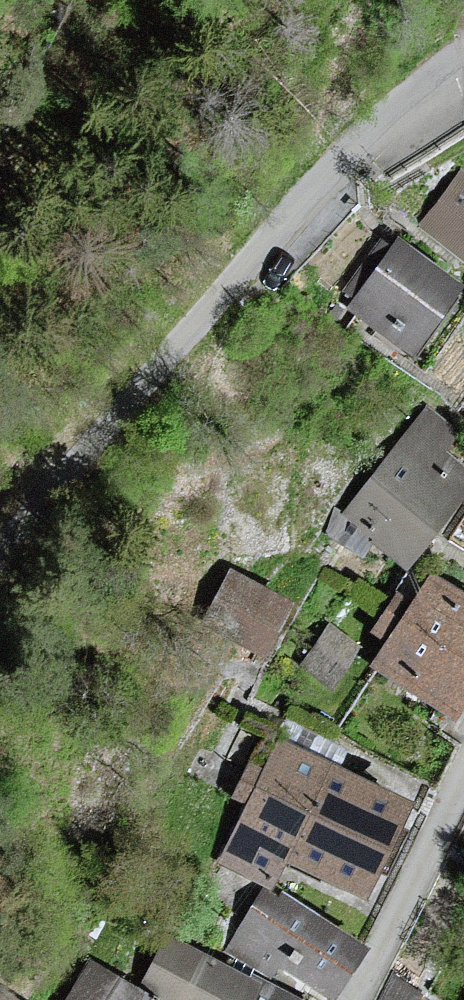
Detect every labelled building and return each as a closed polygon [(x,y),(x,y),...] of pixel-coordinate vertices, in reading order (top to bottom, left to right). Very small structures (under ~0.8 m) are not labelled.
[(461,175),(424,223),(463,253),(463,177),(461,175)] [(458,289),(397,243),(392,251),(381,243),(347,288),(361,300),(356,306),(413,349),(458,289)] [(429,414),(333,521),(364,549),(375,537),(402,561),(463,492),(463,468),(443,450),(455,437),(429,414)] [(428,571),(372,663),(452,711),(463,692),(463,592),(428,571)] [(259,655),(288,601),(237,573),(207,626),(259,655)] [(356,647),(330,628),(305,662),(331,681),(356,647)] [(408,808),(264,739),(238,795),(254,802),(228,857),(274,879),(286,854),(367,893),(408,808)] [(265,890),(235,947),(328,995),(358,938),(265,890)] [(173,938),(148,984),(178,999),(290,999),(173,938)] [(92,966),(74,999),(159,999),(92,966)] [(396,977),(381,999),(433,999),(421,993),(396,977)]
